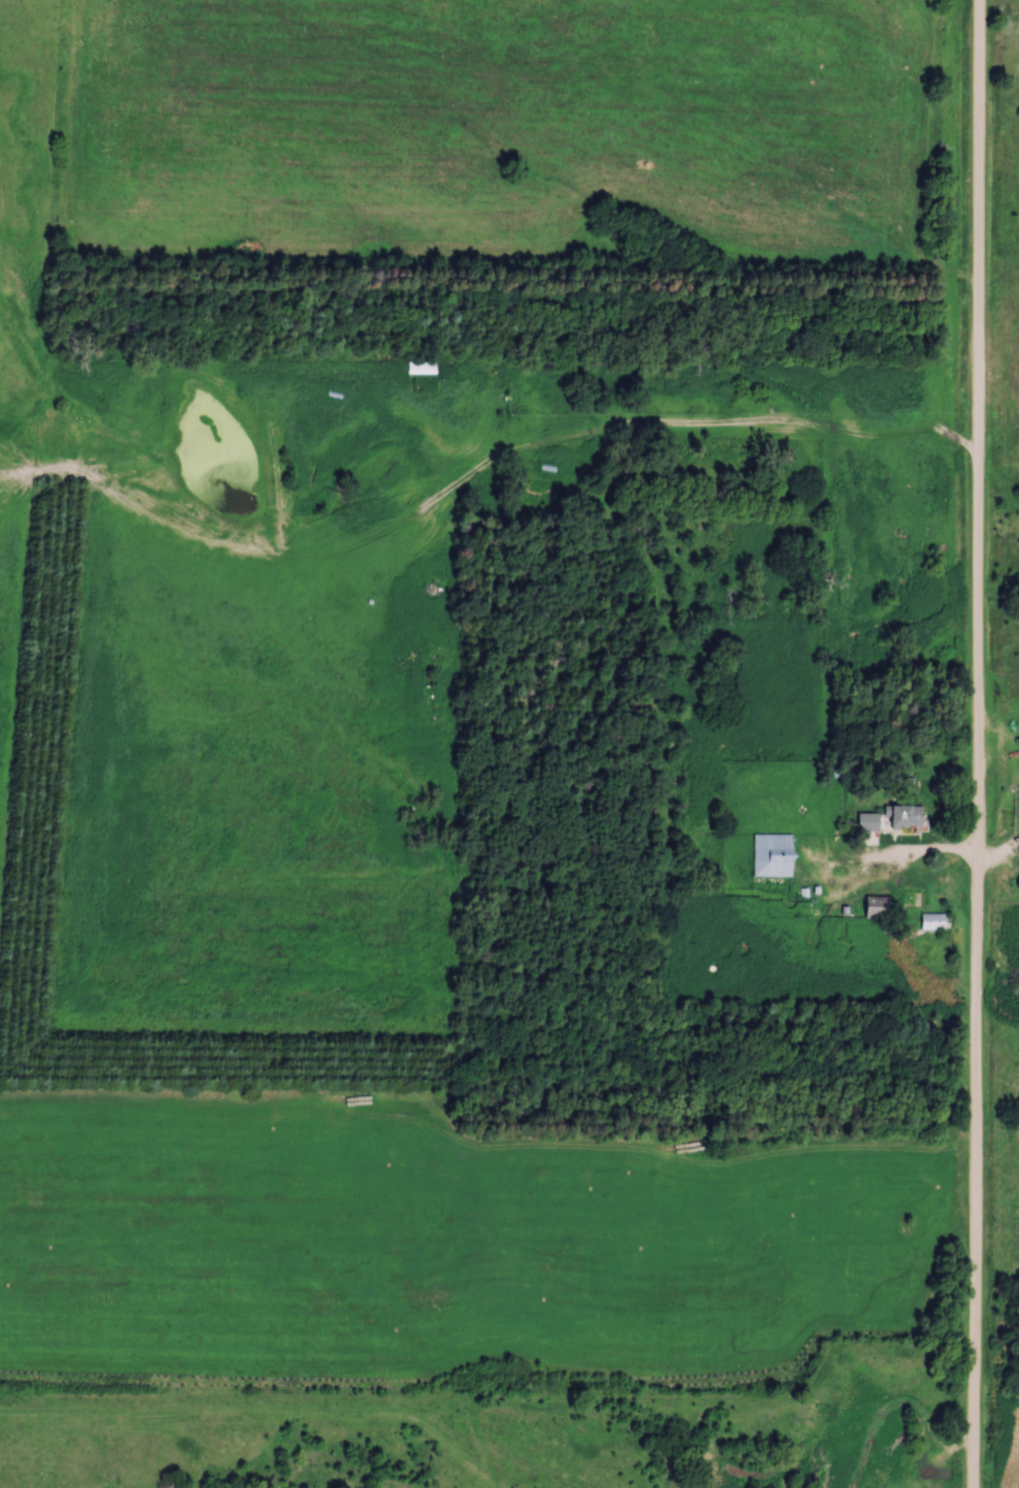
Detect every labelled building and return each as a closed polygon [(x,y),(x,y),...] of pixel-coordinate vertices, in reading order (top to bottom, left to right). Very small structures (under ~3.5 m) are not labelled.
[(928,806),(896,806),(896,827),(928,827),(928,806)] [(756,835),(756,878),(797,878),(797,835),(756,835)] [(898,897),(869,897),(869,919),(898,919),(898,897)]
